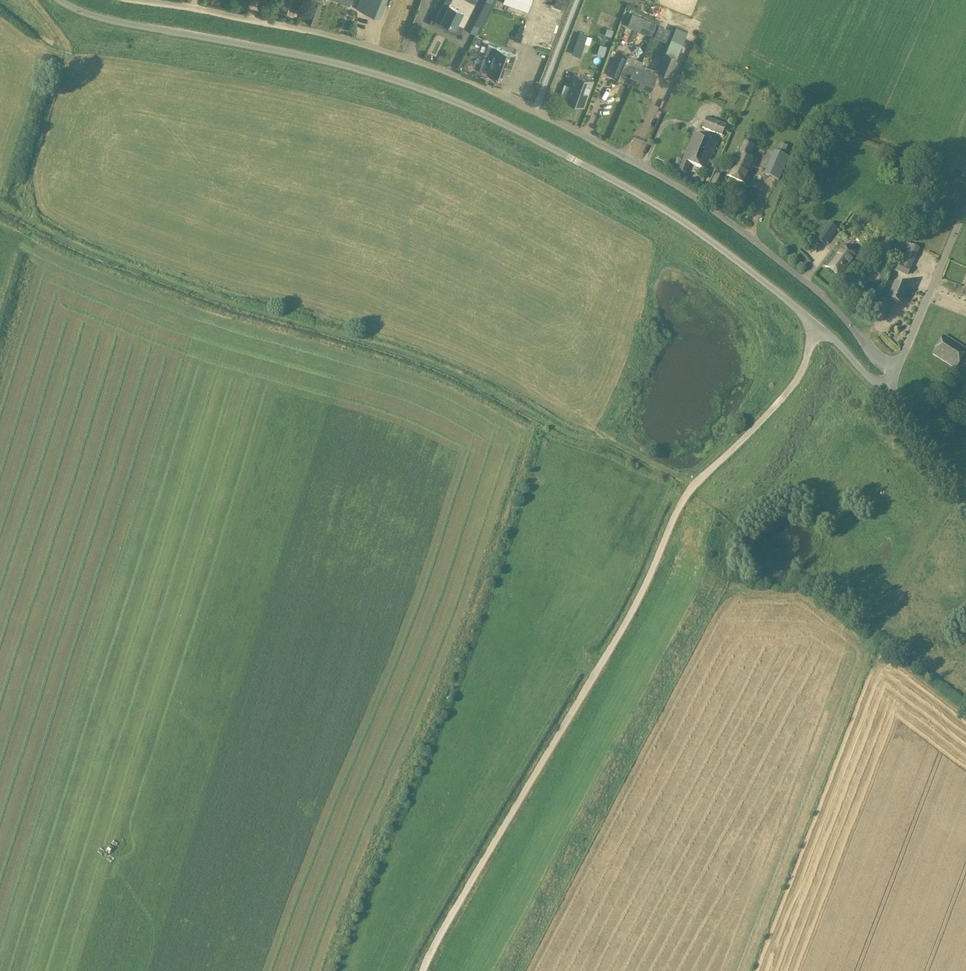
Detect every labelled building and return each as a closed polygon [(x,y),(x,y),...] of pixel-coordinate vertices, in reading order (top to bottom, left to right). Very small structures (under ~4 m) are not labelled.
[(301,0),(279,0),(276,9),(296,15),(301,0)] [(321,1),(312,0),(309,0),(307,23),(318,24),(321,1)] [(356,8),(381,17),(387,0),(359,0),(356,8)] [(469,0),(450,0),(441,20),(455,26),(458,20),(465,23),(464,26),(477,32),(493,0),(477,0),(475,3),(469,0)] [(553,5),(565,9),(568,0),(555,0),(553,5)] [(631,13),(626,26),(637,31),(643,18),(631,13)] [(638,30),(652,35),(656,23),(643,18),(638,30)] [(655,36),(665,40),(670,29),(659,24),(655,36)] [(523,34),(521,33),(517,32),(514,40),(520,42),(523,34)] [(579,32),(572,53),(581,57),(583,49),(587,51),(592,37),(579,32)] [(665,51),(657,70),(670,76),(678,56),(677,56),(683,43),(671,38),(666,51),(665,51)] [(496,47),(488,44),(485,54),(511,65),(515,54),(496,47)] [(599,44),(597,51),(604,53),(606,47),(599,44)] [(627,79),(626,81),(633,84),(640,67),(633,65),(633,66),(630,64),(633,56),(622,52),(612,75),(613,76),(613,78),(621,81),(622,79),(623,80),(624,78),(627,79)] [(482,60),(490,63),(487,72),(506,79),(511,65),(485,54),(482,60)] [(650,90),(656,74),(640,67),(633,84),(634,83),(650,90)] [(574,73),(565,100),(584,106),(593,79),(574,73)] [(727,126),(707,118),(703,128),(722,137),(727,126)] [(686,174),(691,163),(705,169),(715,143),(694,134),(683,160),(682,160),(678,171),(686,174)] [(727,176),(746,185),(757,161),(750,158),(756,147),(743,141),(727,176)] [(775,151),(764,175),(780,181),(790,158),(775,151)] [(711,185),(718,188),(723,177),(716,174),(711,185)] [(830,223),(821,235),(828,241),(831,237),(837,228),(830,223)] [(887,237),(883,248),(890,251),(894,241),(887,237)] [(911,268),(920,249),(906,242),(897,262),(900,264),(896,271),(908,276),(912,268),(911,268)] [(825,266),(842,279),(858,258),(841,245),(825,266)] [(909,288),(895,282),(888,299),(901,305),(909,288)] [(875,316),(883,320),(890,303),(882,299),(875,316)] [(932,354),(955,368),(965,352),(965,350),(944,336),(932,354)] [(955,376),(950,384),(954,387),(959,379),(955,376)]
